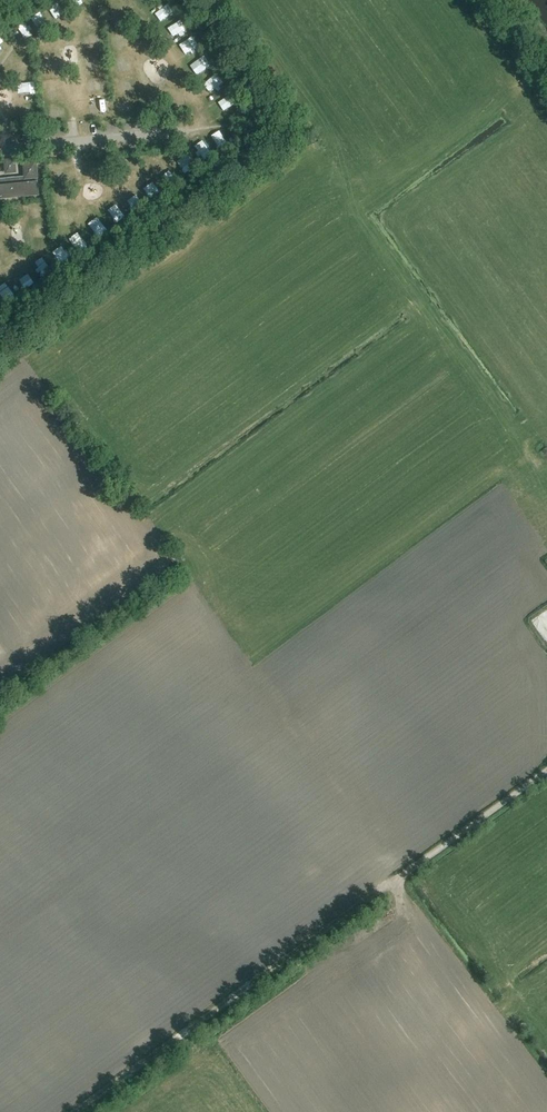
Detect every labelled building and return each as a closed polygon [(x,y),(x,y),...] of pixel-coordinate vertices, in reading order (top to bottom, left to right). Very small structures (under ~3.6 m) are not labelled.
[(42,17),(38,20),(44,28),(48,25),(42,17)] [(26,24),(16,31),(26,43),(35,37),(26,24)] [(134,81),(119,82),(120,91),(135,89),(134,81)] [(120,104),(120,113),(136,112),(135,103),(120,104)] [(21,173),(21,158),(9,159),(9,173),(21,173)] [(95,172),(106,172),(105,160),(94,161),(95,172)] [(36,161),(23,163),(24,177),(0,179),(0,200),(40,196),(36,161)]
